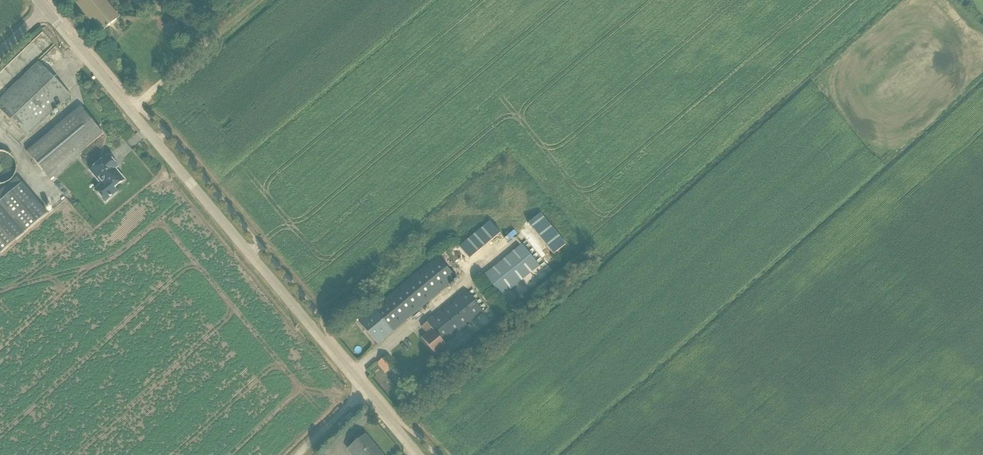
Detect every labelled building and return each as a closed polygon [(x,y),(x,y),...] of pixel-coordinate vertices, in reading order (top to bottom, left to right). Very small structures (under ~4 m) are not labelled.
[(119,17),(105,0),(77,0),(75,1),(90,20),(92,18),(103,30),(119,17)] [(0,100),(0,111),(26,137),(70,95),(39,63),(0,100)] [(80,108),(27,152),(50,181),(81,155),(80,154),(103,134),(80,108)] [(17,171),(17,169),(16,166),(14,163),(12,160),(10,158),(6,156),(1,155),(0,155),(0,188),(3,188),(6,187),(9,185),(12,183),(14,181),(15,178),(17,175),(17,171)] [(94,190),(105,203),(118,193),(114,189),(124,180),(115,170),(117,167),(108,156),(89,172),(100,185),(94,190)] [(22,184),(16,178),(0,191),(0,254),(0,255),(48,215),(22,184)] [(553,255),(565,245),(540,214),(528,224),(553,255)] [(540,267),(521,245),(483,276),(501,298),(540,267)] [(438,257),(359,323),(377,345),(456,279),(438,257)] [(465,291),(426,323),(450,351),(451,350),(453,354),(471,339),(464,330),(483,314),(465,291)] [(442,354),(448,350),(426,324),(421,328),(426,334),(421,338),(437,358),(442,354)] [(385,375),(396,366),(387,356),(376,365),(385,375)] [(365,436),(346,452),(349,454),(380,454),(365,436)]
